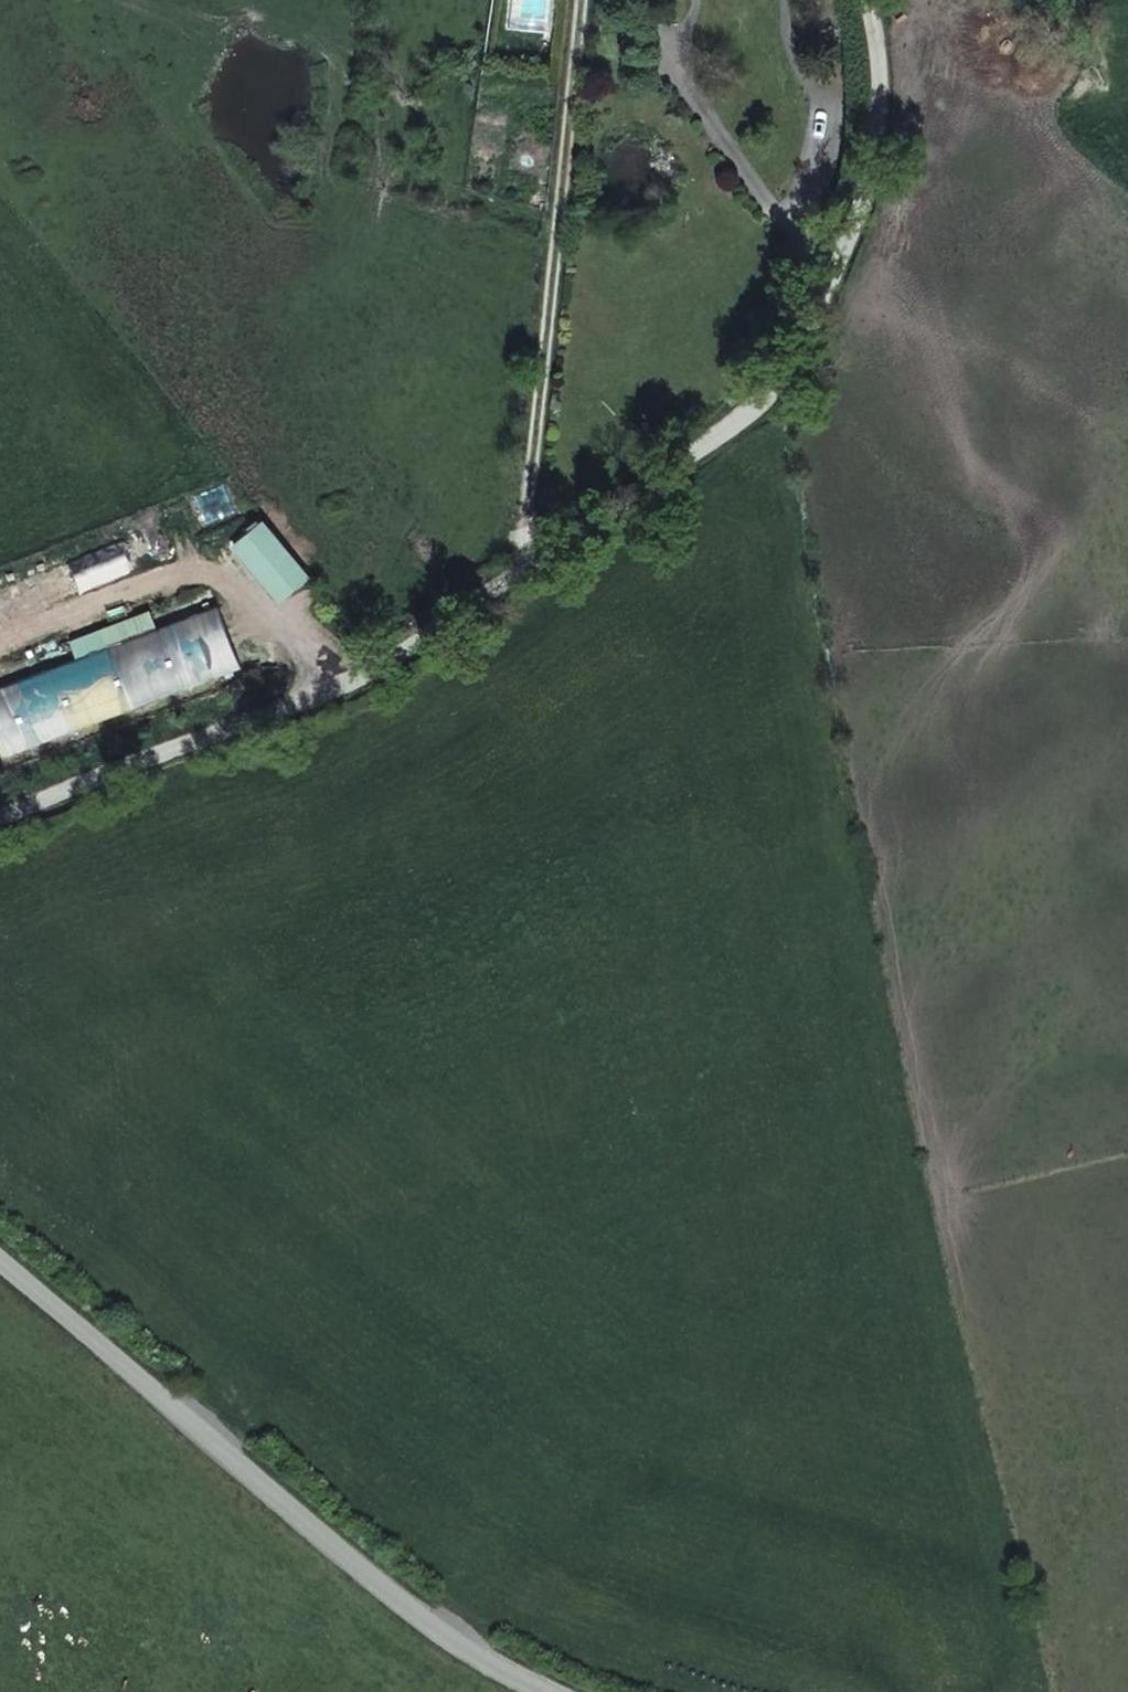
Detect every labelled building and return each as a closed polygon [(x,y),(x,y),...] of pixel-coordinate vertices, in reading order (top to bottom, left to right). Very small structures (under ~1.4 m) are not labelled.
[(554,0),(510,0),(508,17),(552,22),(554,0)] [(292,580),(319,555),(270,502),(243,528),(292,580)] [(234,590),(3,683),(28,744),(258,652),(234,590)]
